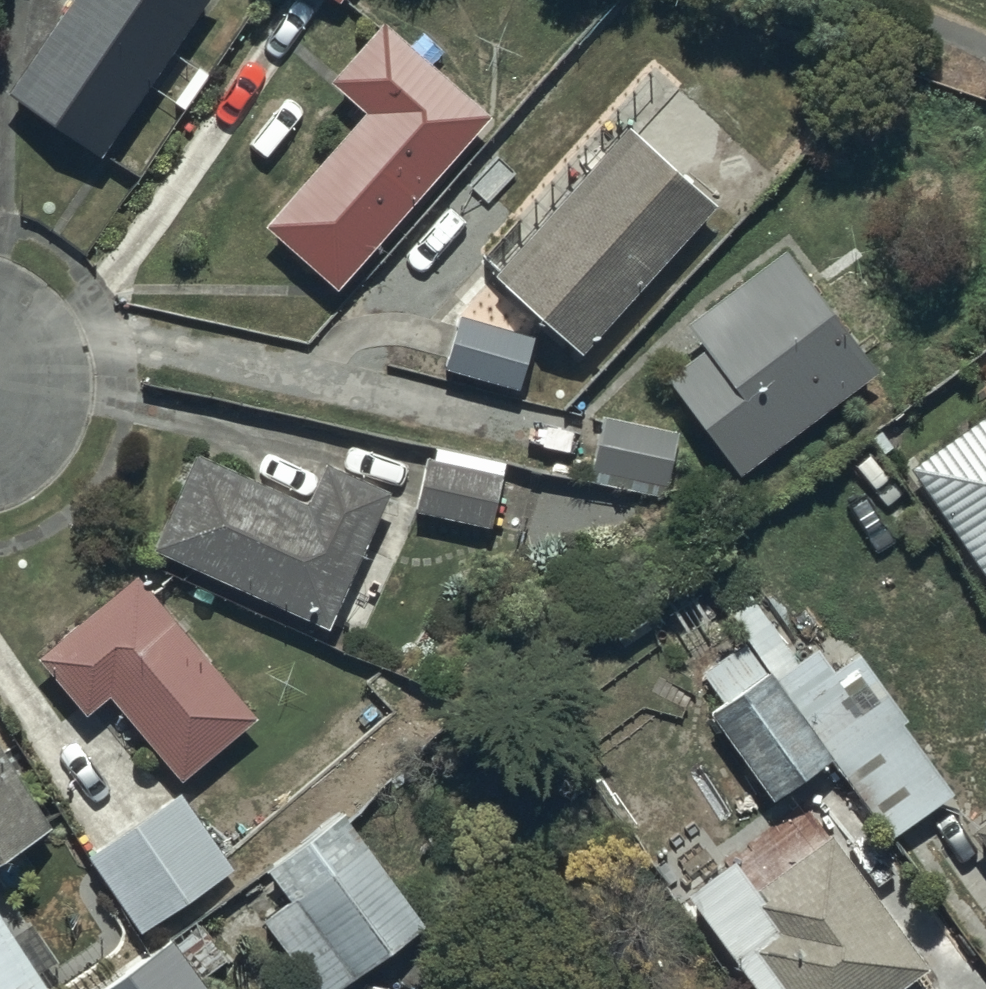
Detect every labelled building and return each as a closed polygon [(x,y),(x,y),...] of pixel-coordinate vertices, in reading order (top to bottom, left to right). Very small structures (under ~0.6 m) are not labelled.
[(10,96),(104,158),(209,0),(74,0),(10,96)] [(495,118),(386,23),(332,86),(364,114),(268,226),(345,293),(495,118)] [(717,205),(629,129),(498,279),(586,356),(717,205)] [(884,375),(791,251),(690,323),(710,351),(668,381),(738,480),(884,375)] [(537,339),(461,319),(448,370),(523,390),(537,339)] [(692,439),(603,415),(589,465),(678,489),(692,439)] [(919,462),(910,449),(898,458),(974,567),(979,563),(985,573),(985,416),(919,462)] [(436,459),(430,458),(417,512),(495,530),(510,464),(439,447),(436,459)] [(393,493),(330,464),(310,507),(194,453),(151,547),(330,629),(393,493)] [(262,719),(138,577),(43,660),(92,716),(112,699),(187,784),(262,719)] [(749,638),(837,757),(899,840),(965,791),(858,650),(835,667),(821,648),(800,664),(751,591),(729,607),(749,638)] [(837,757),(749,638),(703,673),(726,703),(712,713),(779,801),(837,757)] [(0,747),(0,866),(54,831),(0,747)] [(177,793),(89,857),(146,935),(234,872),(177,793)] [(347,816),(300,851),(323,881),(265,924),(314,988),(345,988),(429,926),(347,816)] [(976,829),(985,844),(985,823),(976,829)] [(685,896),(754,988),(930,988),(929,988),(929,986),(929,985),(928,983),(928,981),(927,979),(926,977),(934,971),(834,837),(760,892),(736,859),(685,896)] [(0,908),(0,988),(52,988),(0,908)] [(100,988),(212,988),(206,981),(229,964),(197,920),(100,988)]
